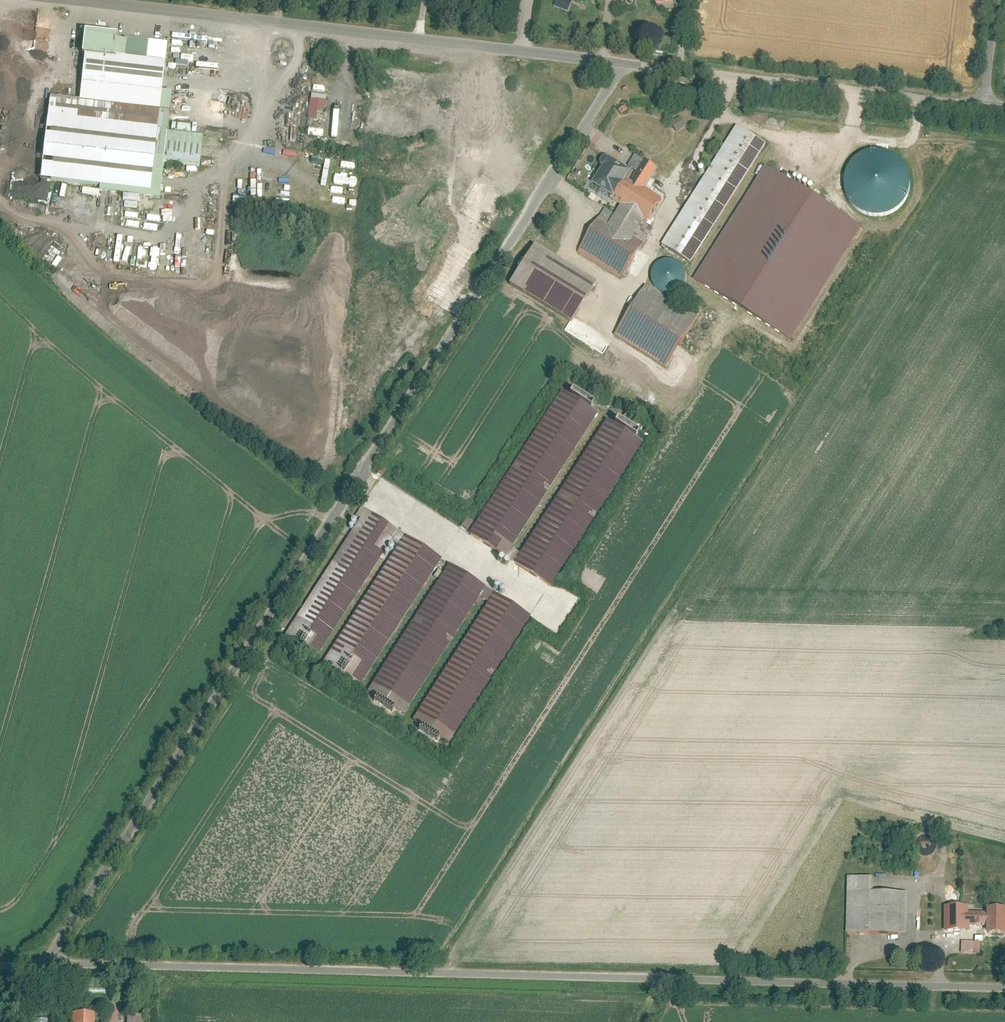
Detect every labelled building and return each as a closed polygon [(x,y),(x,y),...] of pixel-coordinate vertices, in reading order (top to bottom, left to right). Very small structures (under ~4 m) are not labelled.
[(557,5),(571,12),(576,2),(573,0),(559,0),(557,5)] [(113,34),(81,30),(79,52),(83,52),(111,55),(113,38),(113,34)] [(165,62),(168,42),(124,37),(124,40),(122,57),(164,61),(165,62)] [(122,57),(124,40),(113,38),(111,55),(122,57)] [(83,52),(78,99),(167,109),(169,91),(160,90),(164,61),(122,57),(111,55),(83,52)] [(310,119),(320,120),(321,110),(328,111),(329,100),(331,100),(331,95),(313,93),(310,119)] [(78,99),(50,96),(40,180),(158,194),(161,160),(165,131),(167,109),(78,99)] [(680,131),(690,125),(688,121),(678,127),(680,131)] [(765,144),(736,126),(662,242),(691,261),(765,144)] [(165,131),(161,160),(200,164),(203,136),(165,131)] [(843,175),(842,187),(845,199),(852,208),(862,215),(873,218),(885,217),(896,212),(904,205),(909,195),(911,184),(910,173),(905,164),(897,156),(887,151),(876,149),(866,151),(856,156),(848,165),(843,175)] [(635,154),(630,163),(638,169),(644,159),(635,154)] [(630,172),(607,158),(593,181),(616,195),(626,179),(630,172)] [(655,166),(644,159),(638,169),(630,181),(641,188),(655,166)] [(326,160),(324,185),(331,186),(334,161),(326,160)] [(861,226),(763,165),(692,279),(790,340),(861,226)] [(235,191),(241,192),(244,179),(237,178),(235,191)] [(630,181),(626,179),(616,195),(613,200),(622,205),(642,218),(648,222),(661,201),(641,188),(630,181)] [(249,181),(249,194),(259,194),(259,181),(249,181)] [(64,206),(66,186),(59,185),(57,206),(64,206)] [(606,206),(579,250),(622,277),(649,233),(637,225),(642,218),(622,205),(617,213),(606,206)] [(122,264),(127,239),(122,238),(116,263),(122,264)] [(595,283),(535,244),(511,282),(571,320),(595,283)] [(684,283),(672,261),(654,271),(666,293),(684,283)] [(697,319),(647,286),(616,334),(667,366),(697,319)] [(596,413),(562,391),(471,534),(505,555),(596,413)] [(641,441),(606,419),(516,562),(550,583),(641,441)] [(365,509),(283,637),(315,657),(397,529),(365,509)] [(471,519),(466,528),(472,531),(477,522),(471,519)] [(404,536),(324,661),(359,684),(439,558),(404,536)] [(448,564),(368,688),(405,711),(484,587),(448,564)] [(493,593),(412,719),(449,742),(529,616),(493,593)] [(872,877),(848,876),(847,932),(907,933),(908,893),(872,893),(872,877)] [(971,907),(944,906),(944,930),(970,931),(970,925),(971,912),(971,907)] [(1004,934),(1004,908),(987,907),(987,912),(986,925),(986,933),(1004,934)] [(970,925),(986,925),(987,912),(971,912),(970,925)] [(981,941),(962,941),(962,953),(980,953),(981,941)] [(71,1014),(71,1021),(94,1021),(94,1014),(71,1014)]
